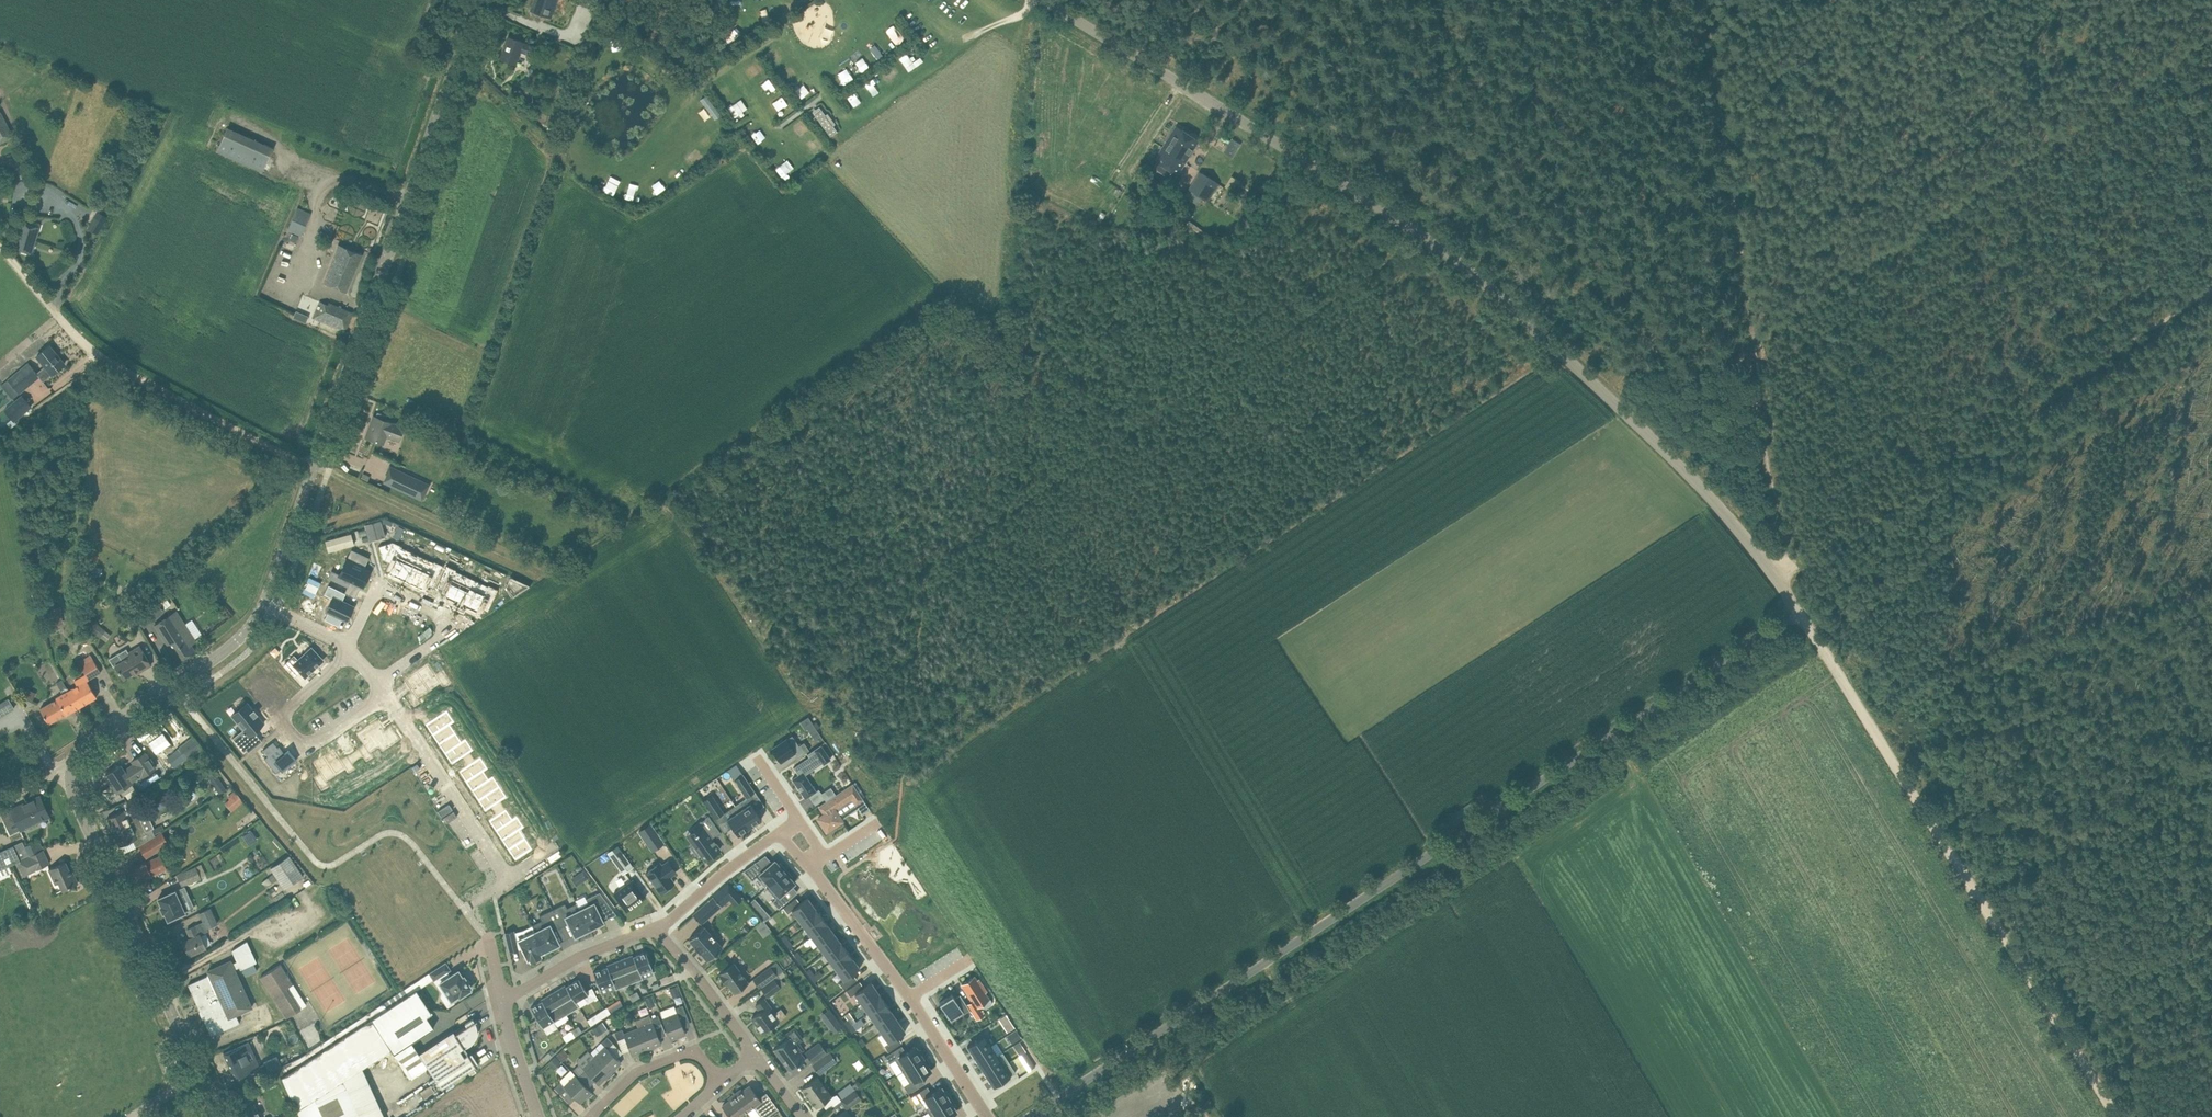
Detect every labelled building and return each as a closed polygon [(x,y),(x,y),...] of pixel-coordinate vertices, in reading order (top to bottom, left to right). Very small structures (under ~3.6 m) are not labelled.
[(531,10),(551,17),(557,0),(534,0),(531,10)] [(523,42),(518,40),(508,36),(500,58),(515,63),(520,51),(531,55),(534,46),(523,42)] [(776,50),(768,58),(774,64),(783,57),(776,50)] [(758,63),(749,69),(755,77),(763,71),(758,63)] [(759,86),(764,93),(774,86),(769,79),(759,86)] [(528,92),(521,92),(521,109),(526,109),(527,110),(529,110),(529,105),(533,105),(533,93),(529,94),(528,92)] [(706,95),(700,100),(715,119),(721,115),(706,95)] [(735,118),(750,108),(743,98),(728,108),(735,118)] [(819,110),(814,114),(816,116),(818,119),(831,136),(837,131),(833,125),(825,114),(821,108),(819,110)] [(704,111),(696,114),(699,122),(707,119),(704,111)] [(0,114),(0,130),(8,127),(1,113),(0,114)] [(1158,160),(1153,167),(1174,180),(1178,174),(1194,149),(1200,139),(1177,125),(1171,134),(1155,159),(1158,160)] [(219,153),(266,171),(276,144),(229,126),(219,153)] [(761,127),(750,133),(754,141),(765,136),(761,127)] [(702,130),(695,140),(709,151),(716,141),(702,130)] [(1232,138),(1226,148),(1235,154),(1241,144),(1232,138)] [(1213,147),(1205,160),(1214,166),(1222,153),(1213,147)] [(1224,175),(1209,165),(1197,184),(1213,193),(1224,175)] [(678,168),(670,174),(676,181),(683,176),(678,168)] [(604,174),(598,187),(610,192),(616,180),(604,174)] [(1232,175),(1226,186),(1234,191),(1241,181),(1232,175)] [(633,201),(636,191),(626,189),(623,199),(633,201)] [(298,208),(289,229),(301,235),(310,214),(298,208)] [(16,217),(15,225),(17,225),(17,232),(29,234),(32,211),(19,210),(18,217),(16,217)] [(104,222),(106,219),(107,217),(97,211),(96,213),(94,216),(104,222)] [(339,245),(324,281),(346,291),(361,254),(339,245)] [(320,301),(313,318),(345,331),(354,312),(329,302),(328,305),(320,301)] [(297,310),(295,318),(308,320),(310,313),(297,310)] [(64,363),(49,345),(37,355),(45,365),(37,372),(29,362),(1,385),(12,399),(39,376),(43,381),(64,363)] [(5,409),(9,415),(14,420),(31,406),(22,395),(5,409)] [(391,422),(374,416),(371,424),(373,424),(368,437),(383,443),(386,434),(400,439),(404,427),(390,422),(391,422)] [(387,474),(384,481),(423,500),(431,484),(404,471),(402,470),(398,479),(387,474)] [(381,522),(365,527),(370,542),(385,537),(381,522)] [(55,532),(45,538),(49,545),(59,538),(55,532)] [(393,541),(379,545),(383,558),(393,563),(389,572),(406,580),(418,554),(402,547),(402,545),(393,541)] [(332,570),(328,577),(348,586),(351,581),(357,584),(359,579),(364,582),(366,579),(371,569),(372,570),(372,569),(365,566),(369,557),(357,551),(346,576),(343,575),(332,570)] [(418,554),(406,580),(423,588),(425,583),(434,587),(444,565),(435,561),(434,562),(418,554)] [(36,564),(39,570),(46,566),(44,561),(36,564)] [(448,564),(437,586),(446,591),(444,596),(455,601),(454,602),(460,605),(473,577),(457,570),(457,569),(448,564)] [(149,584),(142,576),(126,591),(132,598),(149,584)] [(505,587),(512,598),(520,592),(531,585),(511,576),(505,587)] [(473,577),(460,605),(466,608),(467,606),(478,612),(480,607),(489,611),(499,589),(490,584),(489,585),(473,577)] [(328,584),(324,593),(332,597),(325,611),(328,612),(325,619),(339,625),(342,619),(347,621),(355,605),(343,599),(346,592),(328,584)] [(47,609),(51,626),(63,622),(60,606),(47,609)] [(176,611),(155,624),(179,661),(195,650),(191,644),(196,641),(194,639),(202,634),(192,619),(185,624),(176,611)] [(101,637),(106,630),(95,621),(89,629),(101,637)] [(140,645),(129,652),(127,648),(109,658),(114,666),(116,665),(124,678),(138,670),(139,672),(151,665),(140,645)] [(294,655),(284,664),(295,675),(300,671),(305,676),(323,659),(312,647),(298,659),(294,655)] [(70,701),(75,709),(97,696),(87,680),(101,672),(91,654),(79,661),(85,673),(75,679),(78,685),(69,690),(68,690),(74,699),(70,701)] [(429,663),(417,671),(429,690),(441,682),(444,687),(450,683),(442,671),(437,675),(429,663)] [(417,671),(405,679),(413,691),(407,695),(415,707),(421,703),(418,698),(429,690),(417,671)] [(68,690),(69,690),(62,679),(56,682),(63,693),(57,697),(57,698),(40,708),(49,723),(66,713),(67,714),(75,709),(70,701),(74,699),(68,690)] [(237,704),(228,712),(241,727),(229,736),(241,751),(249,744),(242,736),(257,725),(263,720),(260,717),(251,706),(252,705),(251,706),(245,699),(247,697),(249,695),(246,691),(243,688),(231,697),(237,704)] [(213,704),(205,709),(219,727),(225,723),(213,704)] [(449,724),(443,714),(426,724),(433,735),(449,724)] [(808,730),(815,727),(808,716),(802,720),(808,730)] [(378,720),(367,727),(380,745),(390,738),(393,743),(399,739),(391,727),(385,731),(378,720)] [(456,733),(449,724),(433,735),(436,739),(437,740),(439,744),(456,733)] [(367,727),(357,734),(364,745),(359,749),(366,760),(372,756),(369,752),(380,745),(367,727)] [(462,742),(456,733),(439,744),(442,748),(443,749),(444,752),(445,753),(462,742)] [(798,757),(809,749),(804,742),(799,745),(792,735),(772,748),(781,761),(795,751),(798,757)] [(176,749),(176,750),(167,757),(176,769),(185,761),(186,762),(202,749),(192,737),(176,749)] [(278,746),(273,740),(263,749),(268,755),(264,757),(276,772),(280,769),(282,771),(298,759),(289,748),(284,752),(279,746),(278,746)] [(469,753),(462,742),(445,753),(446,755),(447,756),(449,758),(452,763),(452,764),(453,763),(469,753)] [(798,774),(792,778),(805,798),(809,795),(816,790),(805,774),(823,762),(824,763),(831,759),(821,744),(807,754),(809,756),(793,767),(798,774)] [(334,749),(324,756),(336,774),(346,767),(349,772),(355,768),(347,756),(341,760),(334,749)] [(120,765),(107,774),(118,791),(120,790),(124,795),(125,794),(128,799),(137,793),(135,788),(131,782),(132,781),(142,774),(143,775),(155,767),(145,752),(132,760),(134,763),(124,770),(120,765)] [(324,756),(313,763),(321,774),(315,778),(322,789),(328,785),(325,781),(336,774),(324,756)] [(467,781),(483,771),(476,760),(460,771),(467,781)] [(843,761),(832,768),(842,783),(853,776),(843,761)] [(226,789),(214,771),(207,775),(220,793),(226,789)] [(489,780),(483,771),(467,781),(469,786),(470,787),(473,791),(489,780)] [(743,774),(734,780),(747,798),(755,792),(743,774)] [(724,802),(739,792),(728,777),(714,787),(724,802)] [(495,789),(489,780),(473,791),(474,793),(476,795),(475,795),(476,796),(478,799),(479,800),(495,789)] [(305,795),(307,784),(301,783),(298,797),(305,798),(305,795)] [(825,813),(818,818),(827,830),(842,820),(835,809),(851,798),(855,803),(863,798),(853,783),(819,805),(825,813)] [(502,800),(495,789),(479,800),(480,801),(480,802),(486,810),(502,800)] [(238,791),(225,799),(231,810),(245,802),(238,791)] [(712,795),(703,801),(716,819),(724,813),(712,795)] [(40,796),(1,814),(8,829),(18,825),(20,829),(50,816),(40,796)] [(741,801),(735,805),(750,827),(762,819),(751,803),(745,807),(741,801)] [(155,804),(143,809),(146,816),(158,811),(156,807),(155,804)] [(735,805),(729,809),(733,815),(727,819),(738,835),(750,827),(735,805)] [(513,820),(506,809),(490,820),(496,831),(513,820)] [(107,818),(114,832),(141,819),(137,812),(127,816),(124,810),(107,818)] [(693,845),(691,847),(697,856),(701,853),(705,860),(720,849),(712,839),(706,831),(715,825),(709,816),(700,823),(701,823),(705,829),(693,837),(696,843),(693,845)] [(149,838),(141,819),(114,832),(120,846),(133,840),(136,846),(149,838)] [(519,829),(513,820),(496,831),(499,835),(500,836),(503,840),(519,829)] [(650,823),(639,830),(639,831),(653,850),(664,842),(650,823)] [(519,829),(503,840),(506,844),(505,844),(506,845),(508,848),(509,849),(525,838),(519,829)] [(162,831),(147,841),(154,852),(169,842),(162,831)] [(43,850),(39,838),(23,846),(21,841),(0,851),(0,869),(43,850)] [(532,849),(525,838),(509,849),(510,851),(511,852),(512,854),(515,859),(516,860),(532,849)] [(618,844),(607,852),(608,853),(623,874),(634,866),(619,845),(618,844)] [(18,861),(23,875),(49,863),(43,850),(18,861)] [(290,854),(271,867),(284,888),(303,875),(290,854)] [(145,861),(129,868),(135,883),(138,881),(142,890),(152,885),(149,877),(152,876),(151,874),(166,868),(161,856),(146,862),(145,861)] [(757,876),(766,887),(787,869),(781,863),(779,864),(775,860),(764,869),(756,861),(744,870),(753,880),(757,876)] [(66,861),(56,865),(49,869),(55,884),(59,882),(62,890),(78,883),(74,872),(71,873),(66,861)] [(660,862),(646,872),(660,892),(674,883),(669,875),(671,874),(672,875),(676,872),(668,861),(662,865),(660,862)] [(196,865),(177,874),(183,885),(201,877),(196,865)] [(576,886),(589,877),(585,869),(571,878),(576,886)] [(773,901),(779,908),(788,900),(782,893),(795,882),(791,878),(793,876),(787,869),(766,887),(776,898),(773,901)] [(633,879),(614,893),(627,911),(646,897),(633,879)] [(175,890),(158,898),(162,905),(160,906),(163,913),(165,912),(168,920),(171,918),(172,920),(179,917),(178,915),(185,912),(185,911),(194,907),(191,899),(181,904),(175,890)] [(610,905),(600,892),(586,898),(588,902),(579,907),(577,902),(576,902),(590,931),(598,927),(597,925),(604,922),(598,910),(599,910),(600,910),(610,905)] [(791,909),(798,918),(814,906),(807,896),(802,900),(797,895),(784,905),(789,910),(791,909)] [(693,914),(701,923),(722,905),(713,896),(693,914)] [(552,909),(561,927),(567,924),(567,923),(569,922),(575,936),(582,932),(583,934),(590,931),(576,902),(579,909),(570,914),(565,903),(552,909)] [(814,906),(798,918),(805,927),(821,915),(814,906)] [(191,938),(184,941),(190,954),(200,950),(206,947),(200,934),(209,930),(208,928),(218,923),(211,907),(201,912),(205,921),(187,929),(191,938)] [(532,924),(545,950),(550,948),(551,950),(559,946),(558,944),(559,943),(553,930),(555,929),(561,927),(552,909),(539,915),(545,926),(536,931),(532,924)] [(827,923),(821,915),(805,927),(811,935),(827,923)] [(766,920),(758,926),(765,936),(773,930),(766,920)] [(827,923),(811,935),(817,944),(833,931),(827,923)] [(531,960),(541,955),(540,953),(545,950),(532,924),(535,931),(517,940),(514,930),(505,932),(509,951),(519,948),(519,947),(522,946),(528,959),(530,958),(531,960)] [(704,925),(689,939),(695,946),(700,952),(700,951),(708,960),(710,958),(711,959),(717,954),(716,953),(723,947),(704,925)] [(840,940),(833,931),(817,944),(824,952),(840,940)] [(237,960),(232,963),(231,960),(208,970),(210,974),(188,984),(212,1035),(240,1022),(236,1014),(252,1007),(235,968),(240,966),(241,968),(254,962),(256,961),(247,940),(232,949),(237,960)] [(840,940),(824,952),(830,960),(846,948),(840,940)] [(852,956),(846,948),(830,960),(836,969),(852,956)] [(633,954),(632,954),(641,979),(643,978),(641,973),(652,968),(646,951),(633,956),(633,954)] [(619,959),(628,984),(641,979),(632,954),(619,959)] [(852,956),(836,969),(844,978),(840,981),(845,987),(858,977),(854,971),(860,966),(852,956)] [(608,966),(607,966),(613,983),(616,989),(628,984),(619,959),(607,964),(608,966)] [(254,962),(242,968),(246,975),(257,970),(254,962)] [(429,972),(437,984),(440,982),(451,999),(459,994),(460,996),(471,989),(470,987),(471,986),(471,985),(471,983),(471,981),(470,980),(468,979),(466,979),(464,975),(463,976),(458,970),(448,977),(446,973),(451,969),(446,962),(439,966),(429,972)] [(720,973),(719,974),(727,984),(728,983),(734,992),(749,982),(734,962),(720,972),(720,973)] [(281,964),(270,971),(260,977),(286,1017),(300,1008),(287,987),(293,983),(281,964)] [(760,988),(762,986),(765,984),(772,978),(777,975),(771,965),(753,979),(760,988)] [(600,989),(613,983),(607,966),(593,972),(600,989)] [(977,980),(975,976),(962,984),(972,1001),(967,1004),(971,1010),(976,1019),(985,1014),(979,1004),(989,998),(985,992),(987,991),(979,979),(977,980)] [(567,985),(576,1001),(589,994),(579,978),(567,985)] [(765,984),(762,986),(763,986),(762,987),(768,996),(781,987),(774,978),(773,979),(772,978),(765,984)] [(861,979),(848,988),(852,994),(855,992),(863,1001),(879,989),(871,979),(865,984),(861,979)] [(390,1006),(371,1018),(391,1048),(409,1077),(427,1065),(419,1053),(412,1042),(434,1027),(427,1016),(432,1012),(417,989),(413,983),(409,985),(404,988),(408,994),(390,1006)] [(576,1001),(567,985),(566,986),(565,984),(554,991),(568,1013),(579,1006),(576,1001)] [(673,997),(680,994),(676,985),(670,988),(669,986),(664,988),(665,991),(667,990),(668,993),(671,992),(673,997)] [(404,988),(386,1000),(390,1006),(408,994),(404,988)] [(879,989),(863,1001),(870,1011),(886,999),(879,989)] [(554,991),(542,998),(556,1020),(558,1025),(568,1019),(569,1015),(568,1013),(554,991)] [(948,997),(940,1002),(952,1021),(969,1009),(970,1010),(971,1010),(967,1004),(960,993),(959,994),(960,994),(955,998),(952,994),(951,995),(952,996),(948,998),(948,997)] [(656,1004),(652,995),(645,998),(648,1007),(656,1004)] [(556,1020),(542,998),(541,998),(542,1000),(531,1007),(543,1027),(554,1020),(554,1021),(556,1020)] [(752,1017),(757,1025),(756,1026),(756,1028),(757,1030),(759,1031),(761,1030),(763,1032),(779,1021),(773,1014),(775,1012),(765,998),(756,1004),(761,1011),(752,1017)] [(893,1008),(886,999),(870,1011),(877,1020),(893,1008)] [(382,1109),(367,1078),(363,1067),(391,1048),(371,1018),(390,1006),(386,1000),(300,1057),(277,1067),(278,1070),(281,1075),(300,1116),(385,1116),(382,1109)] [(686,1013),(683,1004),(675,1007),(674,1005),(660,1011),(672,1042),(676,1040),(675,1038),(686,1034),(679,1015),(686,1013)] [(893,1008),(877,1020),(884,1030),(900,1018),(893,1008)] [(833,1033),(840,1029),(828,1010),(821,1014),(833,1033)] [(596,1014),(587,1020),(591,1025),(600,1020),(596,1014)] [(639,1027),(638,1028),(648,1052),(652,1050),(651,1048),(662,1043),(654,1025),(661,1022),(658,1014),(651,1017),(649,1014),(636,1020),(639,1027)] [(908,1027),(900,1018),(884,1030),(892,1039),(888,1042),(893,1048),(906,1038),(901,1032),(908,1027)] [(469,1044),(471,1043),(472,1042),(473,1041),(474,1040),(475,1038),(475,1037),(476,1036),(476,1035),(477,1034),(477,1033),(477,1032),(477,1031),(477,1029),(477,1028),(477,1026),(477,1025),(476,1023),(476,1022),(475,1021),(477,1019),(455,1033),(464,1046),(465,1046),(466,1046),(467,1045),(468,1045),(469,1044)] [(607,1029),(602,1022),(592,1029),(593,1029),(591,1030),(594,1034),(595,1033),(597,1036),(607,1029)] [(788,1038),(774,1048),(789,1069),(805,1058),(801,1052),(804,1049),(799,1042),(804,1039),(795,1026),(785,1034),(788,1038)] [(648,1052),(638,1028),(624,1033),(622,1028),(615,1031),(618,1039),(625,1037),(632,1055),(643,1051),(644,1053),(648,1052)] [(454,1030),(419,1053),(427,1065),(442,1087),(475,1065),(476,1066),(477,1066),(476,1065),(479,1063),(472,1052),(469,1054),(464,1046),(455,1033),(454,1030)] [(1021,1037),(1016,1030),(1007,1035),(1012,1042),(1021,1037)] [(974,1056),(990,1045),(983,1035),(967,1045),(974,1056)] [(605,1046),(594,1056),(612,1075),(615,1072),(613,1070),(622,1062),(608,1048),(614,1042),(608,1036),(601,1042),(605,1046)] [(224,1053),(235,1078),(260,1067),(249,1042),(224,1053)] [(805,1052),(813,1063),(827,1052),(820,1042),(805,1052)] [(895,1059),(902,1071),(926,1056),(921,1049),(919,1050),(916,1045),(906,1052),(902,1045),(885,1056),(889,1063),(895,1059)] [(997,1055),(990,1045),(974,1056),(980,1066),(997,1055)] [(569,1055),(563,1049),(557,1054),(563,1060),(569,1055)] [(827,1052),(813,1063),(812,1064),(820,1074),(836,1062),(828,1052),(827,1052)] [(282,1064),(277,1055),(264,1062),(268,1071),(282,1064)] [(1003,1065),(997,1055),(980,1066),(986,1076),(1003,1065)] [(279,1059),(282,1064),(289,1061),(286,1056),(279,1059)] [(561,1062),(555,1056),(548,1063),(554,1069),(561,1062)] [(609,1078),(612,1075),(594,1056),(583,1067),(580,1063),(574,1069),(580,1075),(585,1070),(599,1084),(607,1076),(609,1078)] [(904,1086),(908,1093),(925,1082),(921,1076),(931,1069),(928,1065),(930,1063),(926,1056),(902,1071),(909,1082),(904,1086)] [(1010,1076),(1003,1065),(986,1076),(993,1086),(1010,1076)] [(561,1081),(555,1087),(561,1093),(566,1088),(580,1102),(588,1094),(590,1096),(593,1093),(575,1074),(576,1074),(571,1069),(560,1079),(561,1081)] [(817,1106),(822,1103),(832,1095),(817,1076),(803,1087),(817,1106)] [(850,1083),(837,1093),(842,1099),(842,1100),(855,1090),(850,1083)] [(735,1094),(747,1110),(752,1116),(753,1116),(758,1113),(761,1116),(767,1116),(778,1109),(766,1092),(759,1097),(750,1085),(743,1090),(741,1089),(735,1094)] [(921,1100),(928,1112),(951,1097),(947,1090),(945,1091),(942,1086),(931,1093),(927,1086),(911,1097),(915,1104),(921,1100)] [(861,1098),(855,1090),(842,1100),(842,1099),(847,1107),(861,1098)] [(832,1095),(822,1103),(827,1110),(842,1099),(837,1093),(836,1092),(832,1095)] [(741,1115),(747,1110),(735,1094),(729,1098),(730,1100),(722,1105),(731,1116),(743,1116),(741,1115)] [(241,1116),(253,1116),(259,1114),(250,1096),(242,1099),(245,1107),(238,1110),(241,1116)] [(947,1116),(957,1110),(954,1106),(956,1104),(951,1097),(928,1112),(931,1116),(947,1116)] [(845,1109),(834,1116),(851,1116),(845,1109)]
